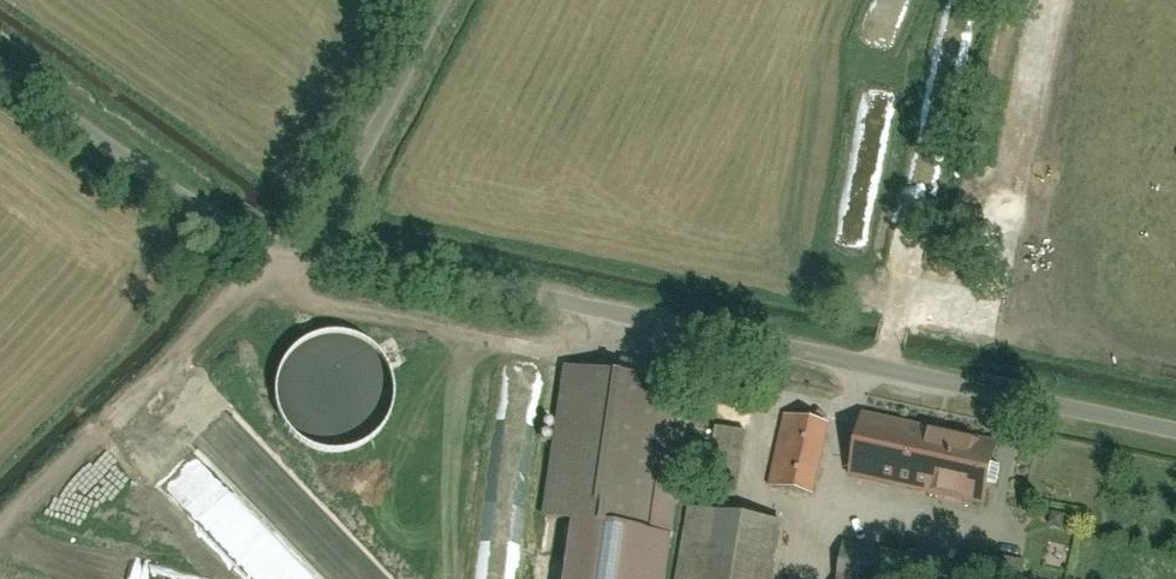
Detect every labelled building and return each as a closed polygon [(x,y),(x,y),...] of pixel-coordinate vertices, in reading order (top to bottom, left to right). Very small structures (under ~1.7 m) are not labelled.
[(572,374),(552,520),(658,534),(678,388),(572,374)] [(764,487),(807,498),(825,427),(782,416),(764,487)] [(991,514),(1005,454),(862,423),(849,483),(991,514)] [(696,432),(671,578),(778,578),(788,520),(735,511),(747,440),(696,432)] [(848,578),(946,578),(947,571),(852,553),(848,578)] [(1014,564),(972,558),(969,578),(1012,578),(1014,564)]
